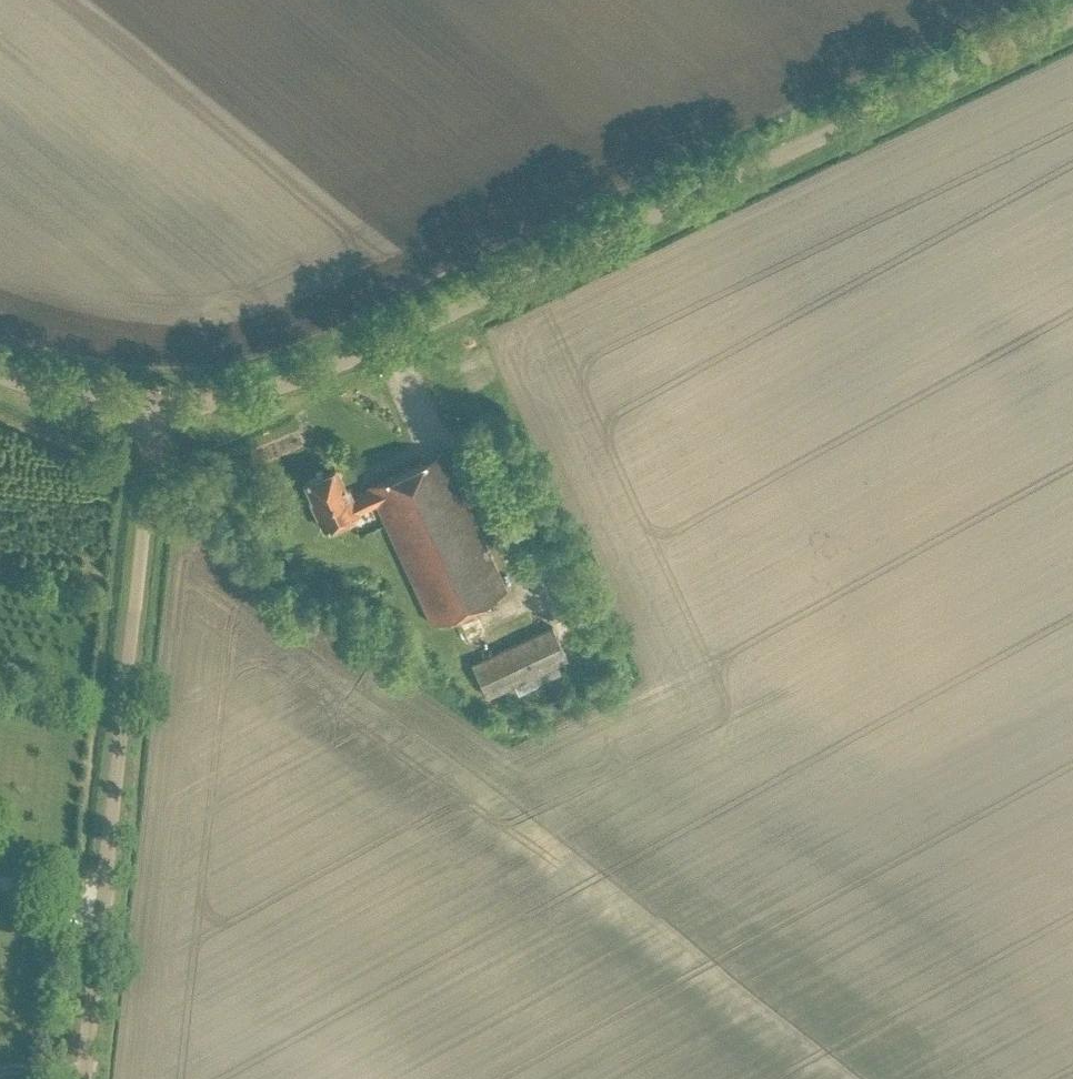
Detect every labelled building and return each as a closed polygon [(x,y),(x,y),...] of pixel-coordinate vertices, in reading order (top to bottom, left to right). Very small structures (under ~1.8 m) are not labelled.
[(335,466),(305,480),(313,497),(311,498),(323,526),(376,501),(432,621),(506,586),(445,453),(370,487),(371,490),(353,498),(348,488),(346,489),(335,466)] [(552,624),(471,662),(486,694),(567,656),(552,624)]
